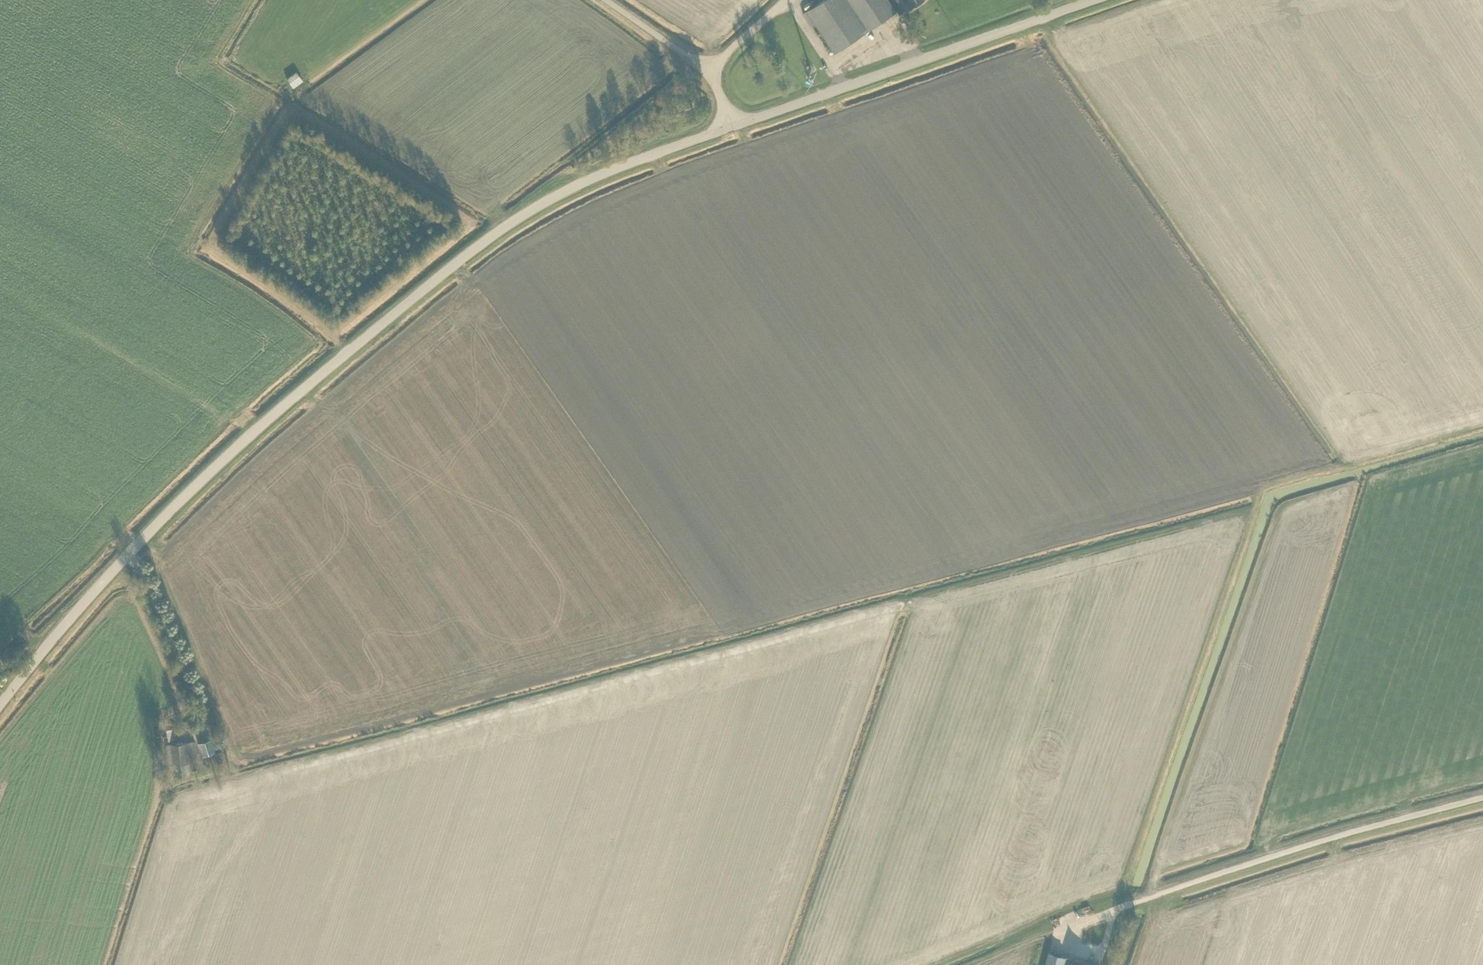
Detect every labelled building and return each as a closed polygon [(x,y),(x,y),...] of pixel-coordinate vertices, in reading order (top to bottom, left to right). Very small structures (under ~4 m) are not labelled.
[(816,23),(835,52),(896,11),(889,0),(823,0),(807,10),(816,23)] [(903,3),(908,10),(914,6),(915,6),(924,0),(908,0),(903,3)] [(811,26),(816,23),(807,10),(803,13),(811,26)] [(203,756),(215,752),(210,739),(198,743),(203,756)] [(197,762),(195,741),(186,742),(186,741),(166,744),(170,775),(174,775),(190,773),(189,763),(197,762)] [(217,763),(225,760),(222,751),(214,753),(217,763)] [(1048,952),(1045,964),(1099,964),(1048,952)]
